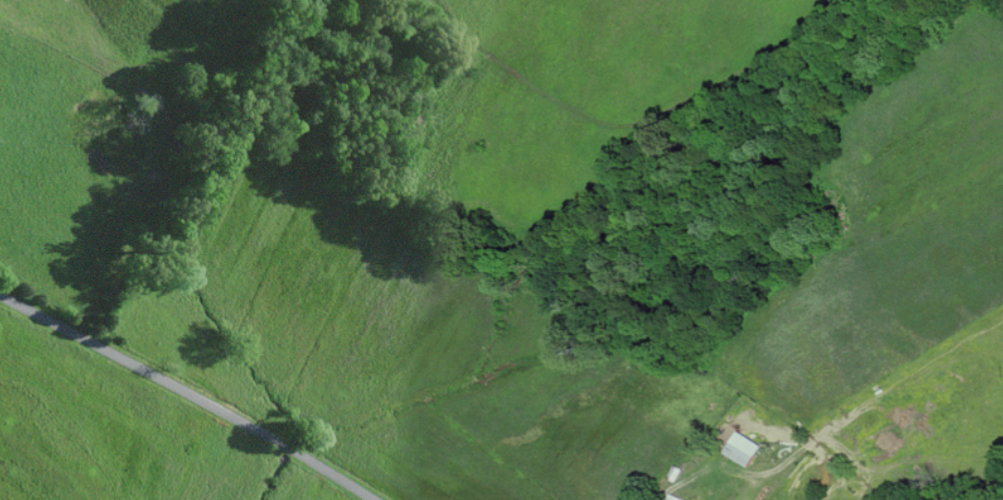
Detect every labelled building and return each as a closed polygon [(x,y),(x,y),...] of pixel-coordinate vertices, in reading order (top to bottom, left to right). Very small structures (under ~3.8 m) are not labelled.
[(726,451),(739,431),(760,444),(762,441),(774,449),(758,473),(726,451)] [(681,467),(674,481),(666,477),(673,463),(681,467)] [(671,492),(687,499),(667,499),(671,492)]
